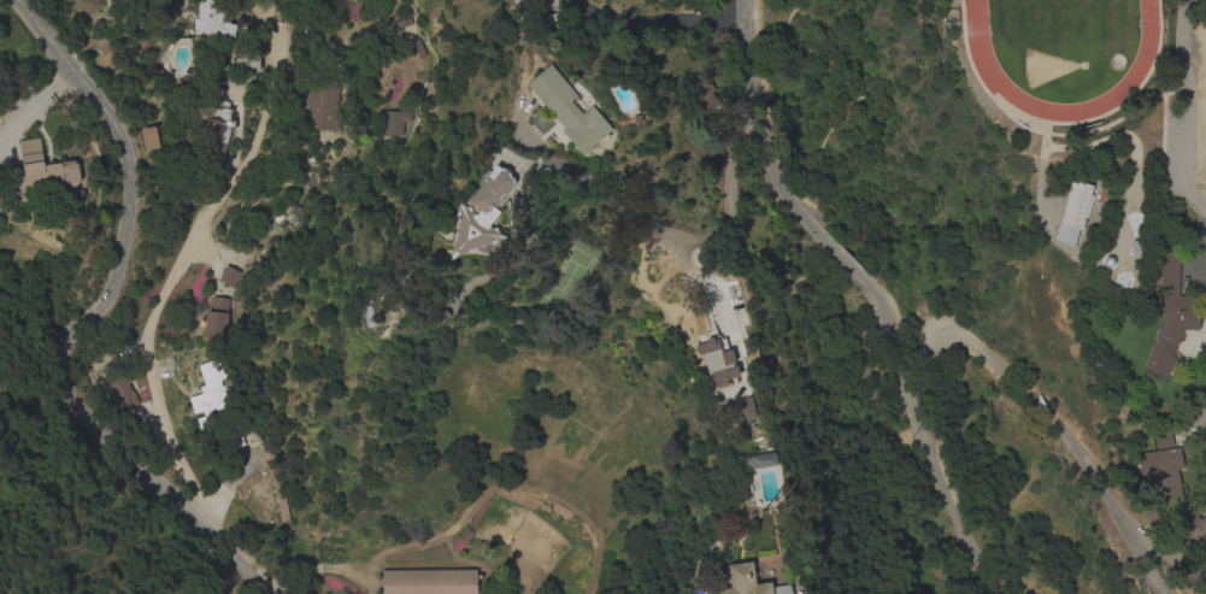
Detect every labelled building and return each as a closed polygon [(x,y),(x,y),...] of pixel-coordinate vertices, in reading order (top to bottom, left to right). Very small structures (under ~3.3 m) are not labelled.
[(198,18),(201,0),(222,0),(219,10),(230,12),(229,23),(236,24),(234,37),(218,34),(218,37),(208,36),(210,33),(195,30),(195,28),(193,28),(194,18),(198,18)] [(258,72),(242,71),(242,70),(235,69),(235,65),(231,65),(231,59),(236,59),(236,53),(259,54),(258,72)] [(549,64),(576,95),(570,101),(581,113),(592,105),(611,129),(582,154),(561,130),(564,129),(526,84),(549,64)] [(305,104),(305,101),(305,100),(305,95),(306,95),(306,93),(312,93),(313,83),(339,86),(335,130),(310,128),(311,105),(305,104)] [(222,165),(207,163),(208,153),(211,154),(213,143),(212,143),(212,141),(202,139),(207,118),(216,120),(220,99),(227,101),(225,101),(229,102),(228,107),(233,108),(231,114),(235,114),(234,129),(230,129),(222,165)] [(529,120),(541,110),(554,124),(542,135),(529,120)] [(412,111),(412,120),(410,120),(410,127),(402,127),(402,135),(383,135),(383,111),(412,111)] [(159,148),(145,151),(140,129),(155,125),(159,148)] [(43,165),(72,160),(77,164),(80,180),(76,186),(39,190),(39,188),(36,188),(25,189),(20,187),(18,182),(19,175),(23,171),(18,141),(40,137),(43,165)] [(486,243),(448,259),(457,216),(454,214),(457,210),(458,200),(465,207),(470,207),(470,211),(475,214),(478,210),(467,201),(483,181),(483,177),(486,177),(495,165),(500,169),(504,167),(508,172),(508,176),(512,178),(513,182),(514,183),(504,196),(501,195),(500,196),(501,198),(493,207),(499,212),(488,224),(488,228),(489,227),(492,228),(495,228),(496,231),(505,237),(502,239),(510,245),(502,252),(493,243),(490,247),(486,243)] [(1093,186),(1082,229),(1078,229),(1073,248),(1055,239),(1059,223),(1060,223),(1071,180),(1093,186)] [(1196,294),(1199,329),(1182,330),(1171,358),(1173,358),(1166,378),(1143,370),(1160,320),(1161,320),(1161,289),(1160,289),(1160,252),(1178,252),(1178,295),(1196,294)] [(240,271),(234,287),(219,281),(225,265),(240,271)] [(206,311),(211,312),(212,296),(229,298),(228,313),(225,340),(204,337),(206,311)] [(363,313),(364,313),(365,306),(370,305),(377,323),(373,325),(375,331),(367,333),(363,313)] [(696,355),(694,346),(706,342),(705,339),(711,336),(712,340),(716,339),(719,352),(730,349),(734,361),(731,363),(733,366),(735,365),(739,376),(724,381),(726,384),(714,388),(712,381),(708,381),(704,365),(702,365),(700,359),(702,359),(700,354),(696,355)] [(196,418),(205,416),(202,411),(193,413),(188,398),(201,393),(200,387),(205,386),(198,365),(219,358),(229,387),(223,388),(228,406),(210,412),(214,428),(200,431),(196,418)] [(139,404),(122,412),(114,396),(116,396),(110,384),(124,377),(131,390),(133,390),(139,404)] [(754,417),(730,424),(724,404),(749,396),(754,417)] [(1172,446),(1155,448),(1152,430),(1169,427),(1172,446)] [(229,449),(228,447),(223,449),(222,443),(227,442),(224,433),(239,428),(245,445),(229,449)] [(1182,467),(1176,469),(1181,494),(1154,499),(1151,474),(1139,475),(1136,453),(1178,447),(1182,467)] [(776,464),(751,469),(749,466),(746,467),(745,458),(749,458),(748,455),(773,452),(776,464)] [(1199,519),(1205,515),(1205,537),(1204,534),(1193,541),(1183,524),(1196,514),(1199,519)] [(790,584),(792,593),(692,593),(729,588),(725,565),(752,561),(754,583),(770,581),(771,587),(790,584)] [(476,570),(476,593),(382,593),(382,570),(476,570)]
